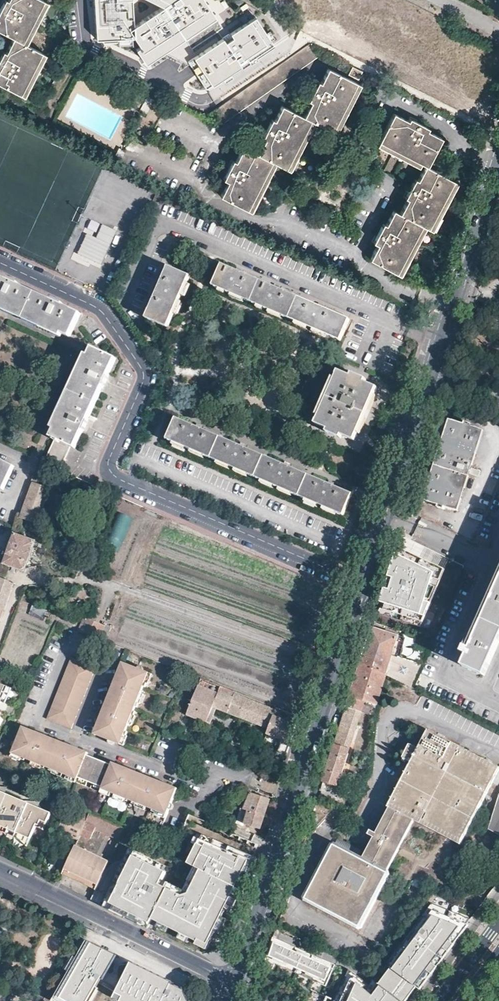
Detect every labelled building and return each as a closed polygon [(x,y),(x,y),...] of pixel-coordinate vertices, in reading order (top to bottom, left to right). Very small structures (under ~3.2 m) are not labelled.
[(2,57),(0,60),(0,84),(19,94),(41,53),(26,44),(22,42),(44,1),(41,0),(10,0),(7,6),(4,5),(0,12),(0,19),(0,31),(15,39),(8,52),(5,59),(2,57)] [(251,10),(231,21),(216,13),(206,0),(93,0),(95,44),(131,43),(146,62),(168,49),(185,58),(210,88),(275,47),(251,10)] [(303,13),(310,0),(291,0),(288,6),(303,13)] [(48,4),(44,1),(22,42),(26,44),(48,4)] [(309,44),(215,106),(224,119),(317,56),(309,44)] [(46,55),(41,53),(19,94),(24,96),(46,55)] [(359,69),(348,63),(344,71),(355,76),(359,69)] [(316,96),(314,95),(303,118),(307,119),(310,121),(328,129),(353,81),(328,69),(321,83),(319,82),(315,89),(319,91),(316,96)] [(356,83),(353,81),(328,129),(332,131),(356,83)] [(268,141),(266,140),(258,155),(268,161),(272,162),(283,167),(307,119),(303,118),(281,107),(274,121),(272,120),(266,133),(271,135),(268,141)] [(405,198),(397,212),(421,224),(425,226),(428,228),(452,180),(424,166),(439,137),(425,130),(427,128),(414,121),(412,124),(405,120),(406,119),(390,112),(376,141),(418,163),(422,165),(415,179),(412,177),(405,190),(409,192),(406,198),(405,198)] [(408,115),(406,119),(405,120),(412,124),(414,121),(415,119),(408,115)] [(287,169),(310,121),(307,119),(283,167),(287,169)] [(416,166),(418,163),(376,141),(375,144),(416,166)] [(230,182),(228,180),(220,195),(245,207),(268,161),(258,155),(243,148),(233,168),(231,167),(227,174),(233,177),(230,182)] [(268,161),(245,207),(249,209),(272,162),(268,161)] [(452,180),(428,228),(432,230),(456,182),(452,180)] [(397,272),(421,224),(397,212),(391,209),(383,224),(381,223),(375,235),(381,239),(378,245),(370,259),(397,272)] [(73,254),(101,267),(117,232),(89,219),(73,254)] [(425,226),(421,224),(397,272),(401,274),(425,226)] [(371,241),(378,245),(381,239),(375,235),(374,235),(371,241)] [(349,320),(222,264),(213,286),(339,342),(349,320)] [(190,276),(168,266),(145,317),(167,327),(190,276)] [(69,337),(79,313),(48,299),(3,278),(0,276),(0,305),(69,337)] [(410,308),(406,318),(414,321),(419,311),(410,308)] [(116,359),(91,348),(50,436),(55,438),(46,458),(62,466),(71,446),(74,447),(88,419),(103,387),(109,373),(116,359)] [(350,377),(337,371),(314,424),(327,429),(325,432),(340,439),(341,436),(353,441),(376,388),(364,383),(365,379),(358,376),(352,373),(350,377)] [(352,495),(176,417),(166,438),(343,515),(352,495)] [(428,495),(426,501),(438,505),(437,508),(443,510),(444,507),(453,510),(480,430),(470,426),(471,424),(465,421),(464,424),(453,421),(449,435),(444,447),(440,460),(435,475),(432,484),(428,495)] [(2,489),(13,466),(0,460),(0,488),(2,489)] [(38,484),(46,463),(39,460),(30,484),(32,485),(21,515),(36,522),(49,488),(38,484)] [(115,504),(96,555),(118,563),(137,512),(115,504)] [(14,533),(2,564),(24,573),(36,541),(14,533)] [(489,540),(476,534),(473,542),(485,547),(489,540)] [(402,538),(374,623),(430,641),(449,598),(463,566),(402,538)] [(12,583),(0,578),(0,615),(12,583)] [(463,666),(484,675),(498,642),(498,584),(463,666)] [(31,605),(27,615),(41,621),(45,611),(31,605)] [(367,645),(362,661),(386,673),(399,636),(372,628),(369,638),(367,645)] [(406,637),(403,657),(422,660),(424,651),(413,649),(415,638),(406,637)] [(98,669),(74,660),(49,719),(72,730),(98,669)] [(386,673),(362,661),(355,681),(347,708),(361,710),(365,700),(377,703),(386,673)] [(137,709),(142,696),(145,689),(151,675),(124,664),(117,681),(102,718),(95,734),(121,746),(127,733),(130,725),(134,715),(135,712),(137,709)] [(151,675),(145,689),(147,689),(148,686),(150,686),(154,677),(151,675)] [(236,692),(200,678),(190,706),(202,711),(201,714),(211,718),(215,708),(241,717),(248,699),(235,694),(236,692)] [(142,696),(137,709),(139,709),(140,706),(141,706),(145,697),(142,696)] [(276,710),(248,699),(241,718),(267,727),(268,728),(276,710)] [(361,710),(347,708),(323,781),(337,785),(361,710)] [(278,711),(276,710),(268,729),(273,734),(290,742),(299,718),(280,710),(278,711)] [(100,790),(110,793),(114,795),(126,800),(131,802),(145,807),(152,810),(165,815),(176,789),(168,786),(125,768),(111,763),(110,765),(96,760),(85,755),(86,753),(78,750),(38,734),(21,727),(10,753),(23,759),(31,762),(44,767),(48,769),(62,774),(65,775),(75,779),(74,782),(84,786),(86,782),(90,783),(89,788),(99,792),(100,790)] [(364,857),(392,870),(418,821),(463,848),(498,782),(498,771),(433,730),(423,748),(415,743),(412,743),(405,755),(405,757),(413,762),(387,804),(389,805),(391,806),(391,807),(364,857)] [(62,774),(48,769),(47,771),(50,772),(50,774),(60,778),(62,774)] [(75,779),(65,775),(64,779),(74,783),(74,782),(75,779)] [(223,795),(230,797),(234,787),(227,784),(223,795)] [(269,797),(247,789),(240,809),(244,811),(245,808),(248,810),(244,823),(259,827),(269,797)] [(17,833),(31,838),(37,824),(39,825),(40,823),(41,820),(47,823),(51,813),(0,791),(0,825),(10,829),(9,831),(16,834),(17,833)] [(145,807),(131,802),(131,803),(134,805),(133,807),(144,811),(145,807)] [(362,856),(364,857),(391,806),(389,805),(362,856)] [(165,815),(152,810),(151,812),(154,813),(153,815),(163,819),(165,815)] [(124,827),(89,812),(85,823),(95,827),(120,838),(124,827)] [(85,823),(65,814),(58,830),(78,839),(85,823)] [(95,827),(85,823),(80,834),(90,839),(95,827)] [(27,846),(31,838),(17,833),(16,834),(15,836),(18,837),(27,846)] [(193,854),(201,836),(195,833),(186,851),(193,854)] [(114,905),(112,910),(148,928),(152,919),(159,923),(170,928),(182,934),(191,939),(198,943),(199,941),(208,945),(210,941),(215,933),(223,918),(226,911),(234,896),(238,889),(244,891),(254,858),(202,834),(201,836),(193,854),(188,864),(195,868),(183,891),(161,880),(166,872),(164,870),(157,867),(159,862),(136,850),(131,861),(125,858),(106,901),(114,905)] [(364,857),(362,856),(335,841),(330,844),(302,897),(304,901),(358,930),(364,929),(392,878),(392,870),(364,857)] [(109,862),(75,846),(65,869),(98,884),(109,862)] [(130,847),(125,858),(131,861),(136,850),(130,847)] [(157,867),(164,870),(166,865),(159,862),(157,867)] [(239,899),(234,896),(226,911),(231,914),(239,899)] [(106,901),(103,906),(112,910),(114,905),(106,901)] [(469,920),(431,902),(386,962),(391,966),(378,983),(373,980),(369,985),(347,969),(333,1000),(405,1000),(411,994),(416,986),(418,987),(435,965),(430,962),(442,946),(446,950),(469,920)] [(227,921),(223,918),(215,933),(220,935),(227,921)] [(157,927),(167,933),(170,928),(159,923),(157,927)] [(179,939),(189,944),(191,939),(182,934),(179,939)] [(263,970),(270,973),(273,965),(325,987),(335,964),(320,958),(318,962),(286,948),(287,944),(272,937),(267,954),(265,961),(266,961),(263,970)] [(87,940),(53,999),(56,1000),(91,1000),(100,986),(98,985),(106,972),(108,973),(118,955),(114,953),(87,940)] [(208,945),(199,941),(198,943),(197,946),(207,951),(212,942),(210,941),(208,945)] [(318,962),(320,958),(287,944),(286,948),(318,962)] [(440,957),(446,950),(442,946),(430,962),(435,965),(440,957)] [(122,1000),(185,1000),(178,989),(171,986),(172,984),(131,963),(115,997),(122,1000)] [(324,995),(311,990),(306,1000),(322,1000),(324,995)]
